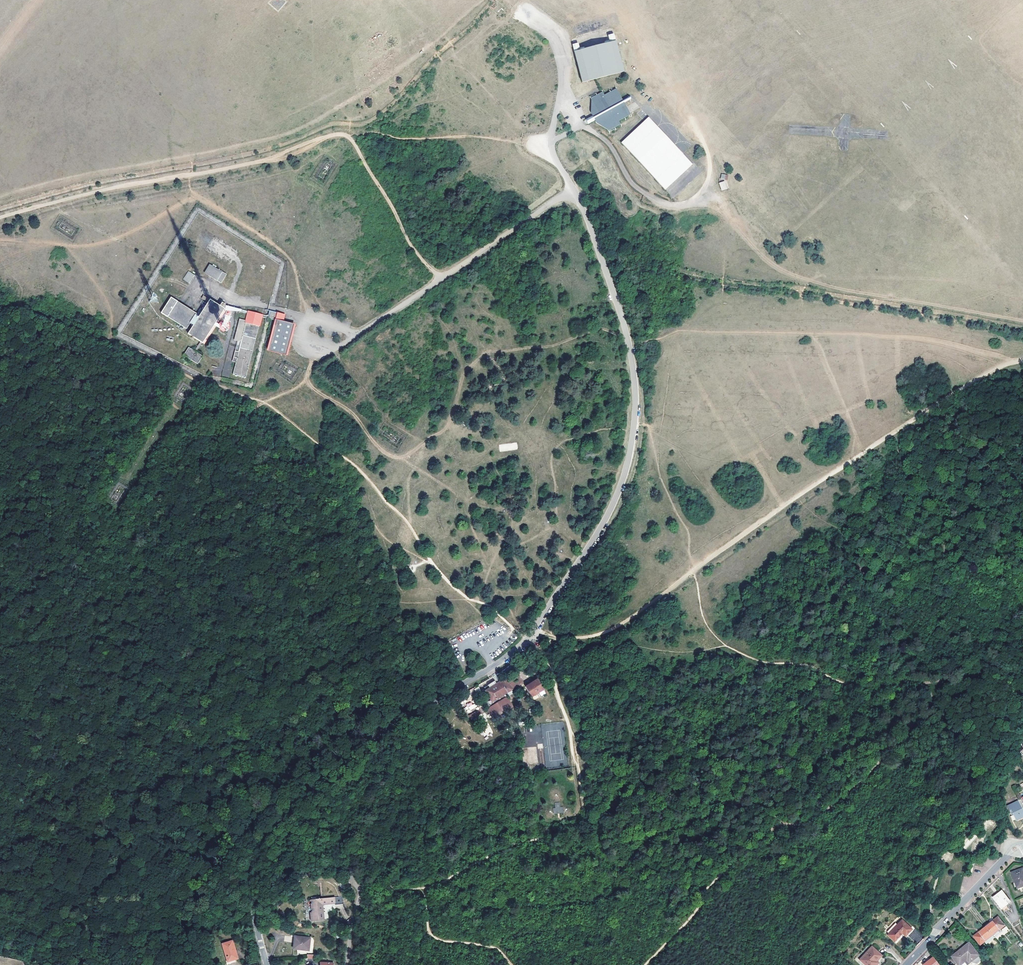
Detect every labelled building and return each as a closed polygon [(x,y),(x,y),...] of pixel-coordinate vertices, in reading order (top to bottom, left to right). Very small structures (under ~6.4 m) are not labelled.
[(572,46),(582,84),(623,74),(614,36),(608,37),(610,45),(579,51),(578,45),(572,46)] [(591,98),(591,99),(591,112),(592,115),(585,119),(588,124),(595,120),(596,123),(608,129),(609,130),(621,124),(619,121),(631,114),(616,88),(604,95),(602,91),(591,98)] [(648,117),(621,142),(666,190),(693,164),(648,117)] [(724,181),(719,183),(721,191),(727,189),(724,181)] [(209,264),(204,273),(221,283),(226,274),(209,264)] [(183,279),(189,283),(194,275),(188,271),(183,279)] [(186,328),(190,322),(196,314),(196,313),(171,297),(161,312),(186,328)] [(203,343),(224,309),(210,300),(200,317),(194,325),(189,333),(203,343)] [(249,311),(247,321),(259,324),(262,314),(249,311)] [(277,312),(275,319),(284,321),(285,314),(284,314),(277,312)] [(194,325),(200,317),(196,314),(190,322),(194,325)] [(239,319),(228,359),(236,361),(247,321),(239,319)] [(275,319),(267,351),(286,356),(294,324),(284,321),(275,319)] [(247,321),(236,361),(233,374),(245,378),(259,324),(247,321)] [(189,347),(184,355),(198,364),(203,356),(189,347)] [(500,697),(519,686),(523,683),(521,678),(517,680),(515,677),(514,678),(512,679),(510,677),(505,680),(504,679),(498,683),(493,686),(491,683),(478,691),(480,694),(479,694),(482,698),(480,699),(476,692),(474,693),(472,691),(455,701),(468,722),(488,711),(489,714),(504,704),(500,697)] [(544,690),(538,679),(525,687),(531,697),(544,690)] [(1014,753),(1017,758),(1022,754),(1020,752),(1022,749),(1022,743),(1018,748),(1018,749),(1014,753)] [(1007,806),(1011,813),(1012,812),(1016,820),(1022,816),(1022,813),(1017,801),(1007,806)] [(560,802),(555,803),(555,807),(552,808),(553,814),(564,812),(563,806),(561,806),(560,802)] [(1022,869),(1012,873),(1018,888),(1022,886),(1022,869)] [(1010,901),(1002,891),(994,898),(1002,908),(1010,901)] [(341,896),(310,899),(311,912),(309,912),(309,915),(310,919),(322,918),(320,904),(320,903),(334,902),(334,904),(343,903),(341,896)] [(1001,929),(1005,925),(998,917),(986,927),(993,935),(1001,929)] [(902,920),(888,935),(895,942),(903,934),(905,931),(908,934),(912,930),(902,920)] [(993,935),(986,927),(974,936),(981,945),(985,942),(993,935)] [(993,935),(994,938),(1003,931),(1001,929),(993,935)] [(305,935),(290,934),(289,946),(304,947),(305,935)] [(993,935),(985,942),(987,944),(994,938),(993,935)] [(232,940),(222,943),(228,961),(238,958),(232,940)] [(970,963),(971,962),(977,963),(980,960),(977,957),(980,955),(970,943),(952,957),(959,964),(967,964),(970,963)] [(860,959),(865,964),(876,964),(879,963),(877,961),(882,956),(872,946),(860,959)]
